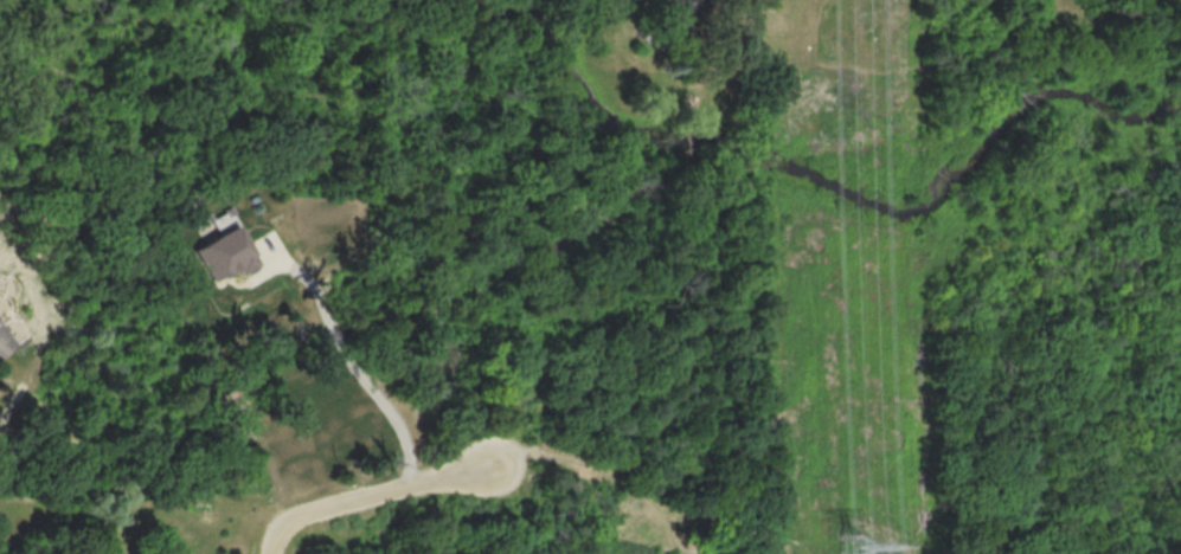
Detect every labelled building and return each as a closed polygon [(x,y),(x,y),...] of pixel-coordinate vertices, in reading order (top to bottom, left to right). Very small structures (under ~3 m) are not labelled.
[(193,248),(212,281),(235,267),(240,276),(259,265),(236,224),(193,248)] [(16,343),(0,322),(0,356),(16,343)]
